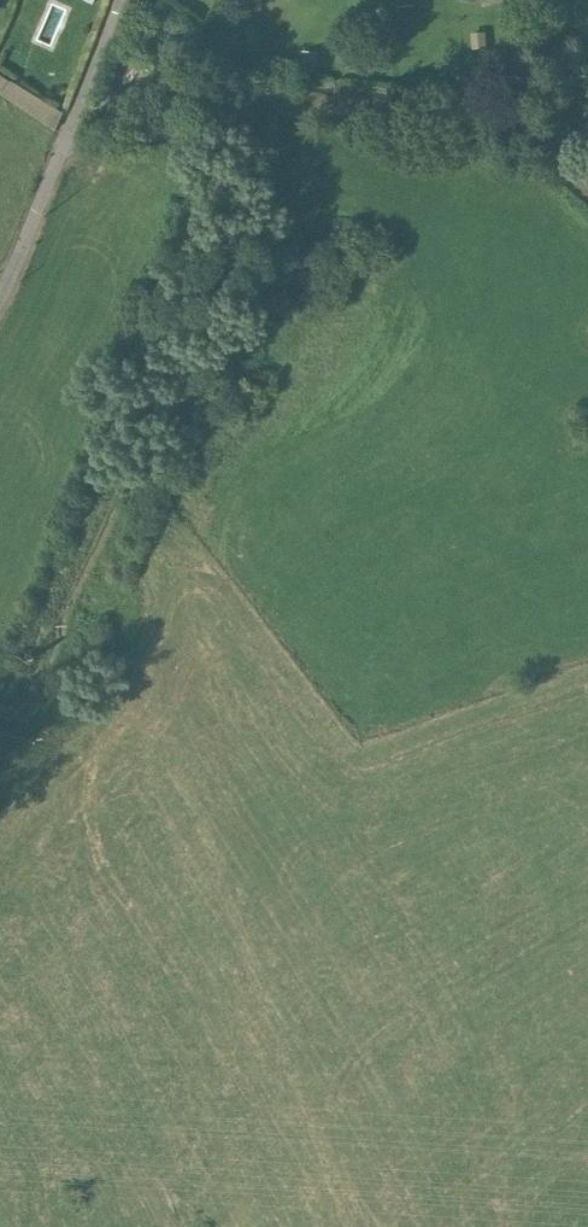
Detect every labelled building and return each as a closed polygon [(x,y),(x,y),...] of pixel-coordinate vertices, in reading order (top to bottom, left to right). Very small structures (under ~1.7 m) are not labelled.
[(0,91),(8,78),(0,73),(0,91)] [(0,98),(55,124),(63,107),(8,81),(0,98)]
